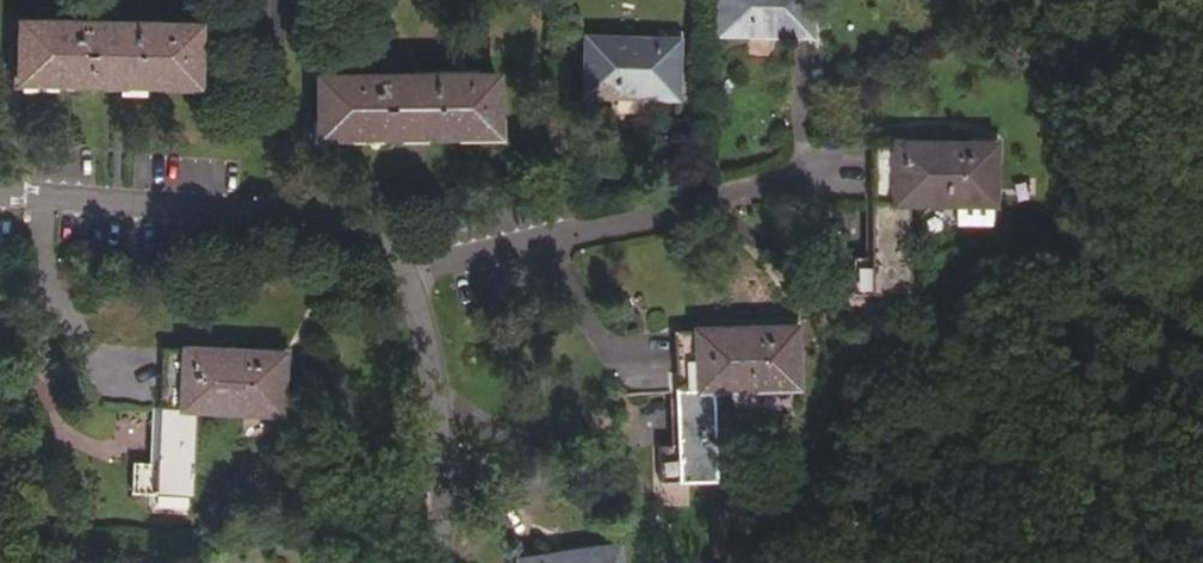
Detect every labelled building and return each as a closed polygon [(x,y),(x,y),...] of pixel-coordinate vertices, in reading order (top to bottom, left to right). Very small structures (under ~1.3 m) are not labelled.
[(719,33),(809,36),(810,0),(720,0),(719,33)] [(20,24),(19,84),(197,88),(199,28),(20,24)] [(586,38),(584,95),(675,98),(676,50),(658,50),(658,41),(586,38)] [(658,50),(676,50),(677,42),(658,41),(658,50)] [(318,78),(319,138),(497,137),(497,77),(318,78)] [(909,292),(910,206),(993,206),(994,175),(986,175),(987,146),(874,145),(872,261),(850,260),(850,291),(909,292)] [(989,223),(989,208),(954,208),(955,224),(989,223)] [(717,479),(714,392),(798,390),(797,358),(790,359),(789,330),(676,333),(679,449),(656,450),(657,480),(717,479)] [(194,498),(198,412),(281,416),(282,384),(275,384),(277,355),(164,350),(158,465),(135,464),(134,495),(194,498)] [(284,355),(277,355),(275,384),(282,384),(284,355)] [(539,560),(539,562),(619,562),(617,549),(539,560)]
